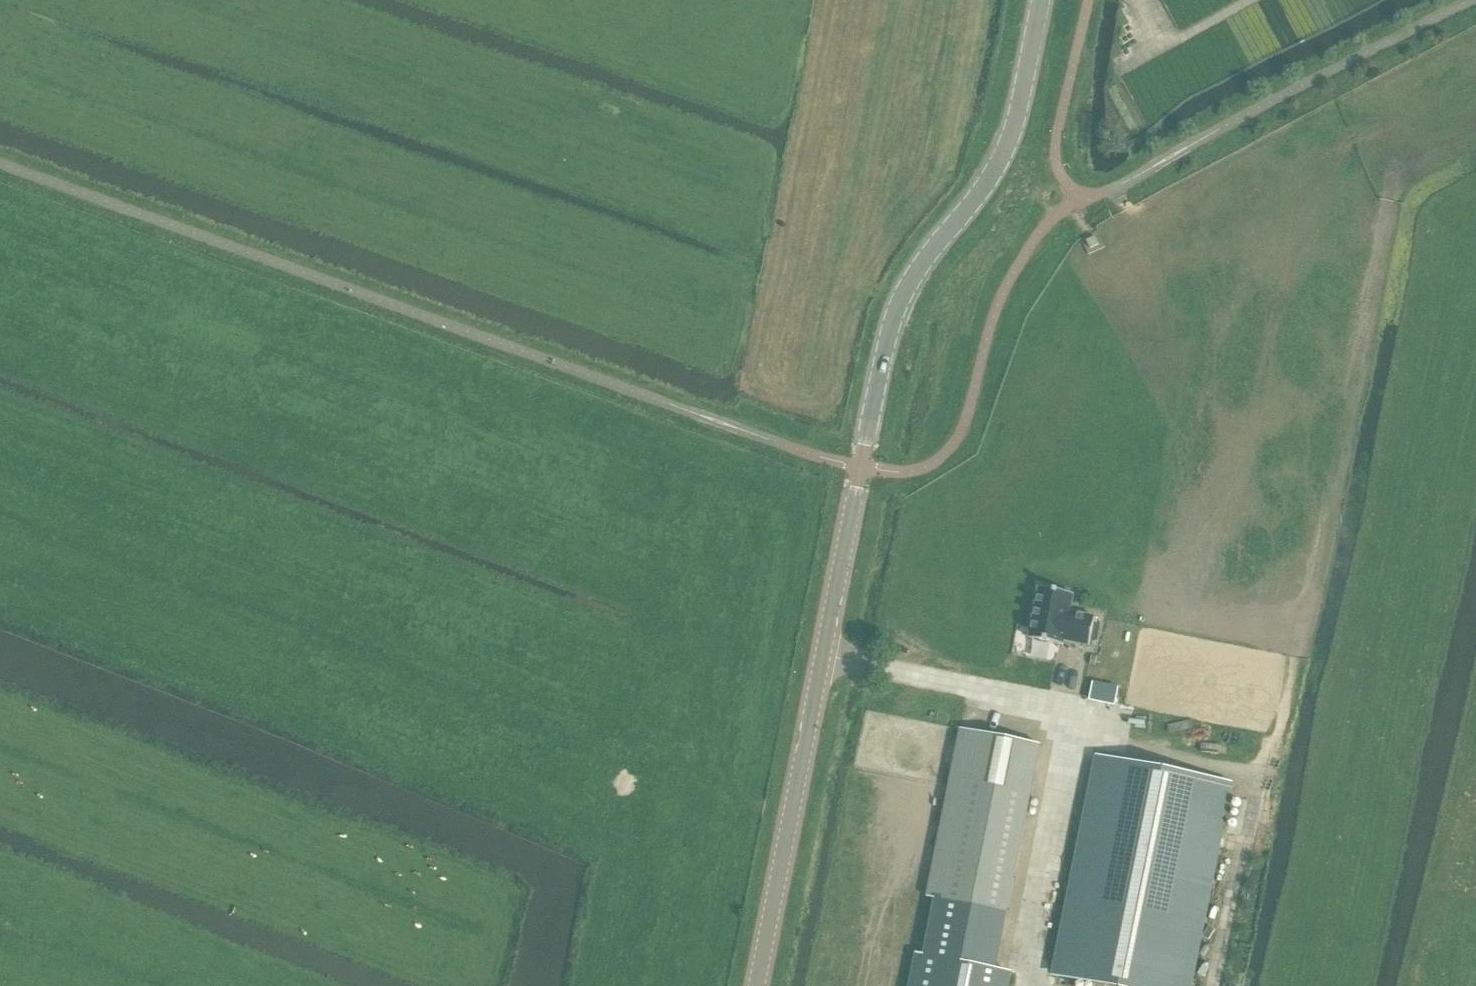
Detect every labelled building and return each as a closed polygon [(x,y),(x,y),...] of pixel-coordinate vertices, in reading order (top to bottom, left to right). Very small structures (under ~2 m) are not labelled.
[(1039,587),(1029,638),(1063,645),(1064,641),(1090,646),(1095,617),(1070,612),(1073,594),(1039,587)] [(1089,701),(1115,706),(1119,687),(1093,682),(1089,701)] [(961,729),(928,897),(1007,912),(1041,745),(961,729)] [(1056,975),(1111,985),(1188,985),(1229,783),(1100,757),(1056,975)] [(1011,974),(996,970),(924,956),(916,954),(910,985),(1009,985),(1011,974)]
